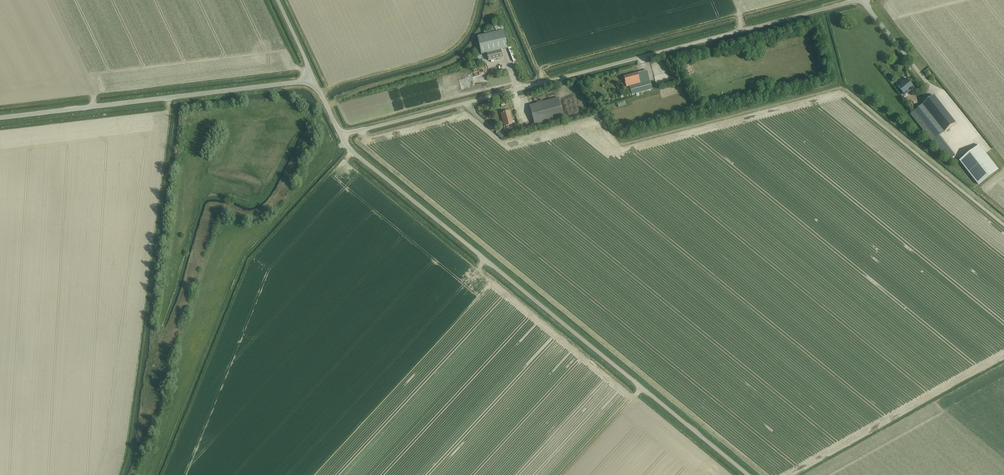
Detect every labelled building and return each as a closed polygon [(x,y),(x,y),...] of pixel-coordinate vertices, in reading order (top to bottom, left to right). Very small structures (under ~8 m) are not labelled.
[(489,29),(491,33),(500,29),(499,29),(502,28),(501,25),(498,26),(497,23),(496,23),(495,22),(494,23),(494,24),(493,24),(493,25),(491,26),(492,28),(489,29)] [(502,31),(491,33),(477,37),(481,54),(487,53),(488,61),(503,57),(501,50),(506,49),(502,31)] [(647,71),(639,73),(624,77),(626,87),(629,86),(632,95),(639,93),(652,89),(647,71)] [(463,91),(476,88),(475,86),(473,77),(472,74),(467,75),(468,79),(460,82),(463,91)] [(898,87),(904,94),(901,95),(903,98),(907,95),(906,94),(914,88),(907,79),(898,87)] [(913,113),(910,114),(932,142),(940,136),(956,123),(934,96),(914,111),(913,113)] [(529,106),(533,120),(535,125),(542,123),(543,127),(552,124),(551,121),(564,117),(558,98),(529,106)] [(505,127),(513,124),(509,111),(501,113),(505,127)] [(955,156),(940,136),(932,142),(941,153),(942,154),(943,153),(949,161),(955,156)] [(959,161),(977,184),(978,185),(998,169),(979,146),(959,161)]
